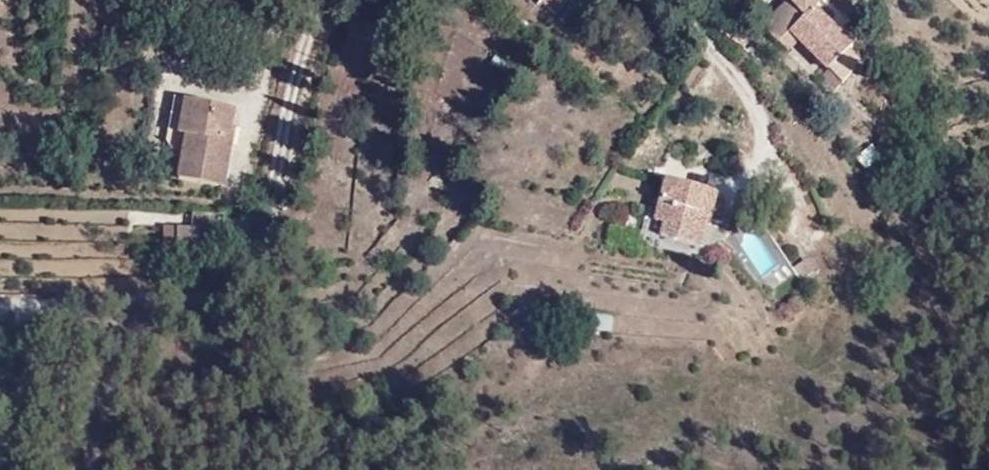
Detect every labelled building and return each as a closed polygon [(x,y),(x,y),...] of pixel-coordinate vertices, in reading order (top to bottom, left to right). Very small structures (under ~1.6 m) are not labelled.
[(780,7),(791,17),(802,7),(847,48),(858,37),(841,20),(849,12),(854,5),(849,0),(787,0),(780,7)] [(841,20),(858,37),(867,27),(849,12),(841,20)] [(170,96),(180,57),(168,53),(157,95),(165,112),(160,133),(170,136),(179,98),(170,96)] [(230,69),(180,57),(170,96),(179,98),(170,136),(211,147),(230,69)] [(668,168),(684,173),(690,153),(649,139),(637,172),(649,177),(643,197),(684,209),(689,188),(665,180),(668,168)] [(692,176),(684,173),(668,168),(665,180),(689,188),(692,176)] [(163,219),(161,235),(197,239),(199,223),(163,219)] [(591,327),(609,329),(610,313),(593,311),(591,327)]
